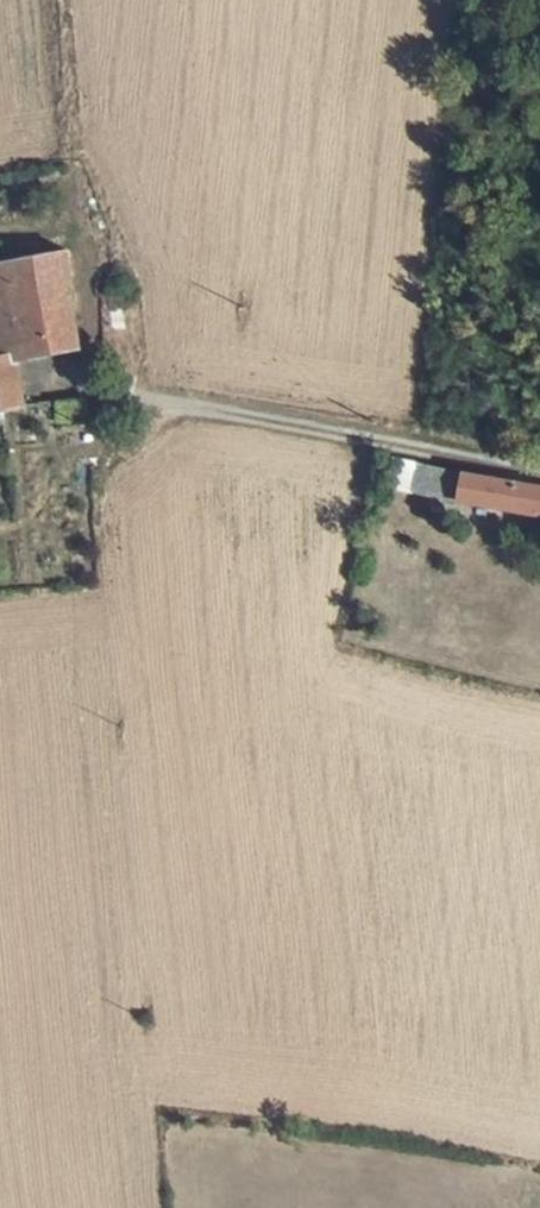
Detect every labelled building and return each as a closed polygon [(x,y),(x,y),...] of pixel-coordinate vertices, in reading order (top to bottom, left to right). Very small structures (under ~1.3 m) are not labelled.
[(534,70),(532,75),(530,83),(539,84),(539,70),(534,70)] [(0,264),(0,364),(14,361),(80,347),(73,309),(68,251),(0,264)] [(127,297),(108,297),(109,331),(127,331),(127,297)] [(14,361),(0,364),(0,410),(3,410),(23,407),(14,361)] [(419,464),(396,459),(390,485),(413,491),(419,464)] [(419,464),(413,491),(457,501),(538,514),(539,515),(539,489),(467,476),(419,464)]
